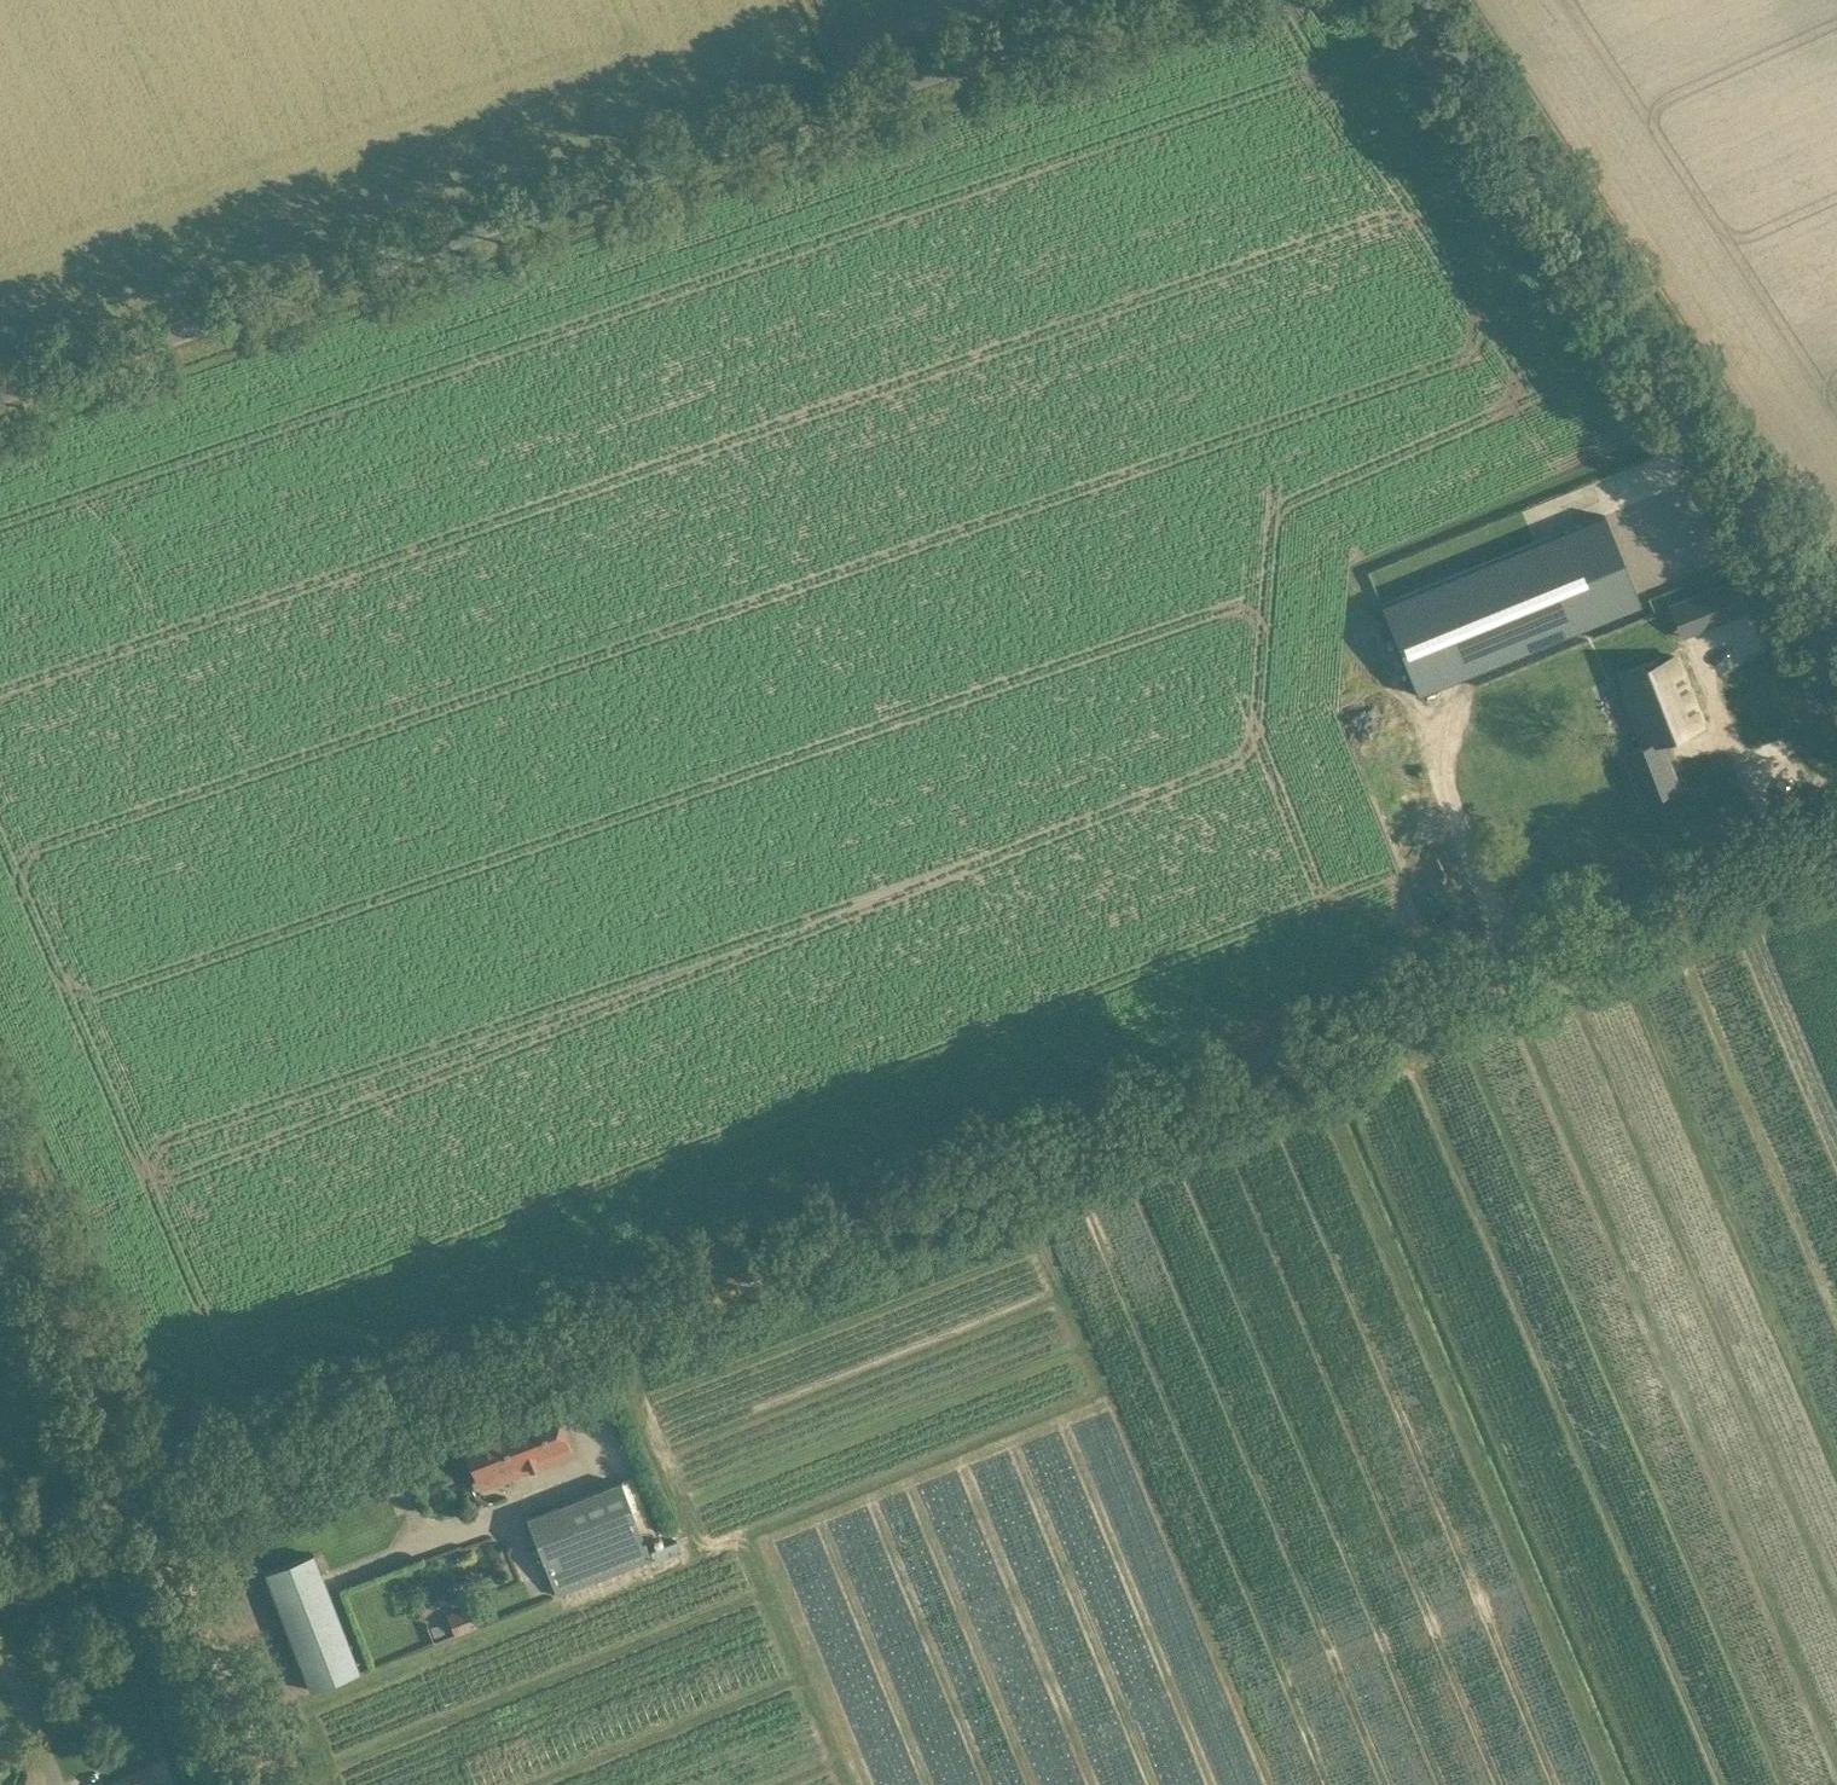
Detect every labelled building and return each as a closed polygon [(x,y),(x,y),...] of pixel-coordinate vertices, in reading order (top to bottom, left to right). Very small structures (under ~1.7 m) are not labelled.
[(1605,514),(1381,605),(1417,694),(1641,603),(1605,514)] [(1738,578),(1704,591),(1717,625),(1751,612),(1738,578)] [(1646,742),(1621,752),(1640,801),(1679,785),(1660,737),(1701,721),(1675,653),(1624,673),(1634,699),(1630,701),(1646,742)] [(1427,741),(1508,712),(1494,671),(1412,700),(1427,741)] [(556,1410),(463,1446),(472,1468),(477,1480),(494,1474),(497,1483),(573,1454),(565,1432),(556,1410)] [(527,1517),(557,1594),(652,1557),(622,1481),(527,1517)] [(359,1670),(313,1553),(266,1572),(311,1689),(359,1670)] [(455,1635),(479,1625),(471,1604),(447,1613),(455,1635)] [(127,1784),(159,1784),(154,1773),(127,1784)]
